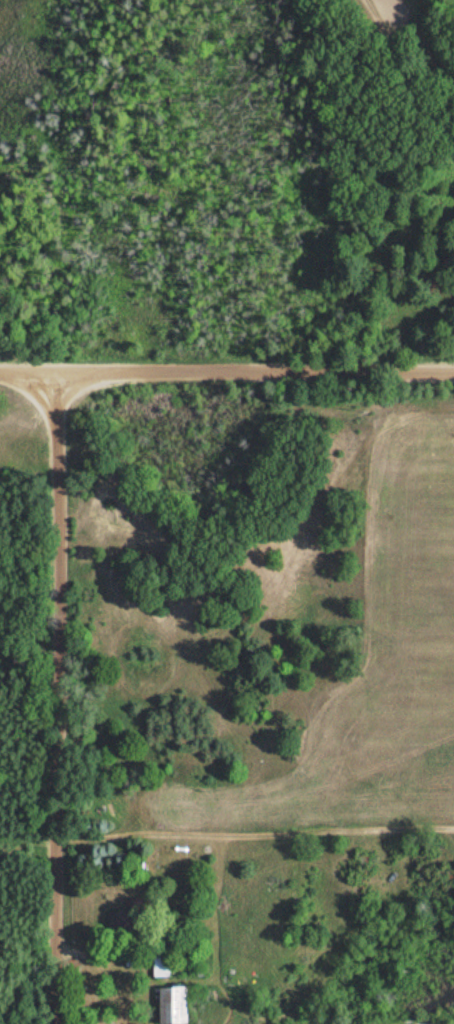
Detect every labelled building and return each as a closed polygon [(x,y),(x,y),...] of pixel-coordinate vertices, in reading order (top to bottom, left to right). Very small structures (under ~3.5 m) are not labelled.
[(126,912),(138,911),(138,898),(126,899),(126,912)] [(152,953),(152,979),(168,979),(168,953),(152,953)] [(153,988),(153,1023),(180,1023),(180,988),(153,988)]
